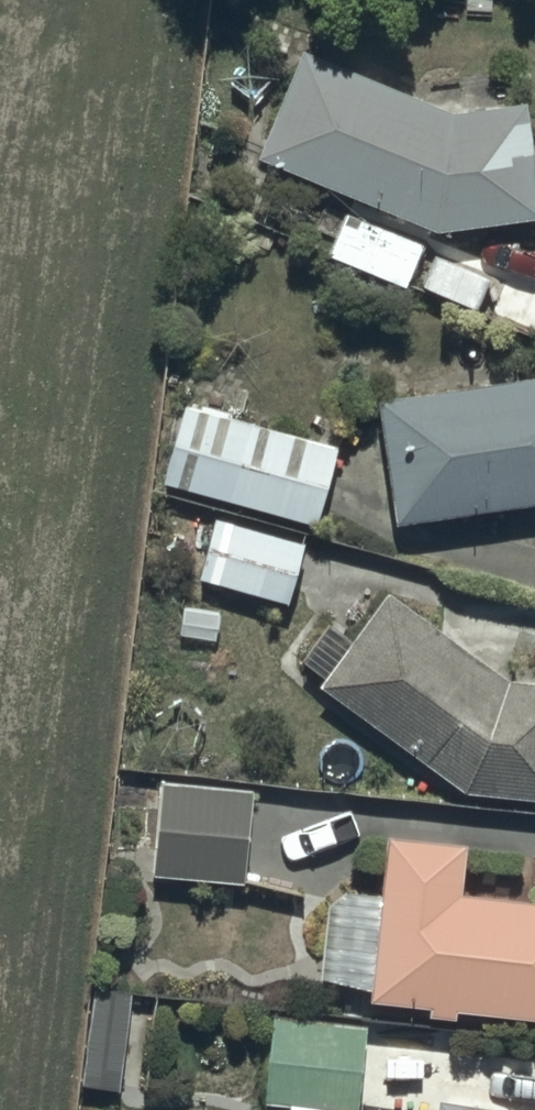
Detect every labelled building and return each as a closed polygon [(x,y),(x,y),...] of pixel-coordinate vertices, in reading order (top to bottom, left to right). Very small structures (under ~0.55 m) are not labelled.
[(525,223),(512,105),(433,113),(285,53),(241,157),(423,233),(525,223)] [(380,526),(534,504),(534,379),(360,404),(380,526)] [(170,409),(149,486),(305,528),(326,451),(170,409)] [(202,520),(185,582),(275,607),(292,545),(202,520)] [(373,597),(339,644),(315,627),(287,667),(308,682),(302,690),(450,795),(534,800),(534,686),(493,683),(373,597)] [(161,764),(160,779),(156,863),(256,868),(261,769),(161,764)] [(390,817),(383,882),(339,877),(329,965),(385,972),(383,985),(435,991),(434,1000),(464,1003),(465,989),(534,996),(534,886),(470,879),(475,826),(390,817)] [(117,1085),(130,984),(91,979),(79,1080),(117,1085)] [(366,1017),(270,1005),(258,1096),(291,1100),(290,1109),(353,1109),(366,1017)] [(436,1090),(434,1109),(534,1109),(534,1105),(436,1090)]
